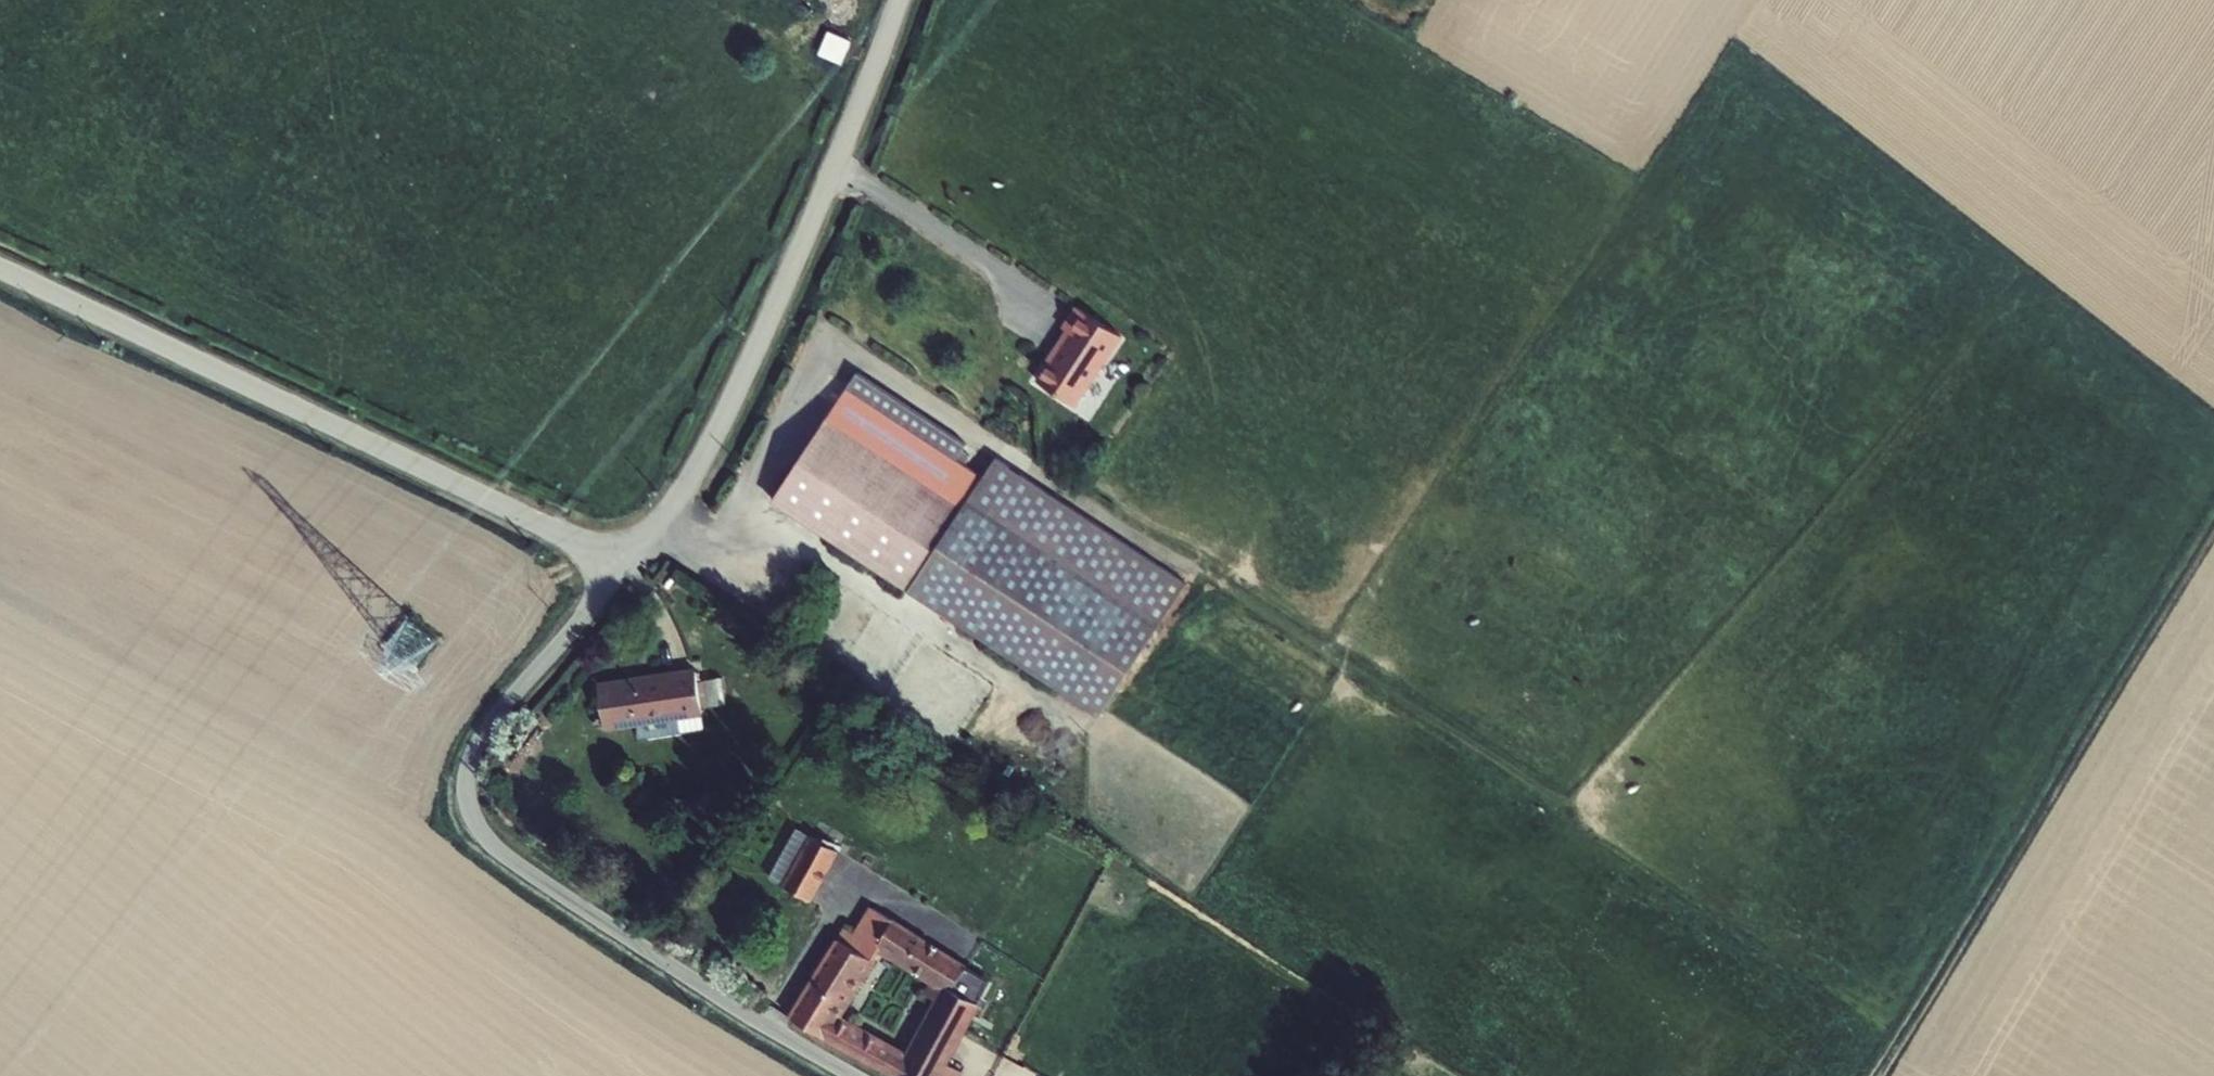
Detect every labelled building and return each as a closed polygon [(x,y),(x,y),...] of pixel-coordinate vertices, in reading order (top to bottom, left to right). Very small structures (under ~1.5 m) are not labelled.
[(1056,325),(1026,376),(1065,398),(1107,326),(1061,300),(1049,321),(1056,325)] [(848,364),(762,490),(984,641),(1059,500),(986,451),(974,469),(955,457),(961,448),(952,443),(957,436),(848,364)] [(1059,500),(984,641),(1088,712),(1174,579),(1059,500)] [(688,665),(591,679),(596,718),(694,707),(688,665)] [(799,836),(773,884),(797,897),(824,849),(799,836)] [(867,943),(882,918),(859,903),(841,933),(832,927),(778,1013),(806,1033),(884,1075),(922,1075),(923,1074),(927,1075),(938,1075),(943,1067),(931,1060),(963,999),(938,984),(952,962),(901,929),(885,954),(923,977),(917,987),(929,996),(902,1043),(891,1037),(886,1046),(825,1014),(867,943)] [(867,943),(885,954),(901,929),(882,918),(867,943)]
